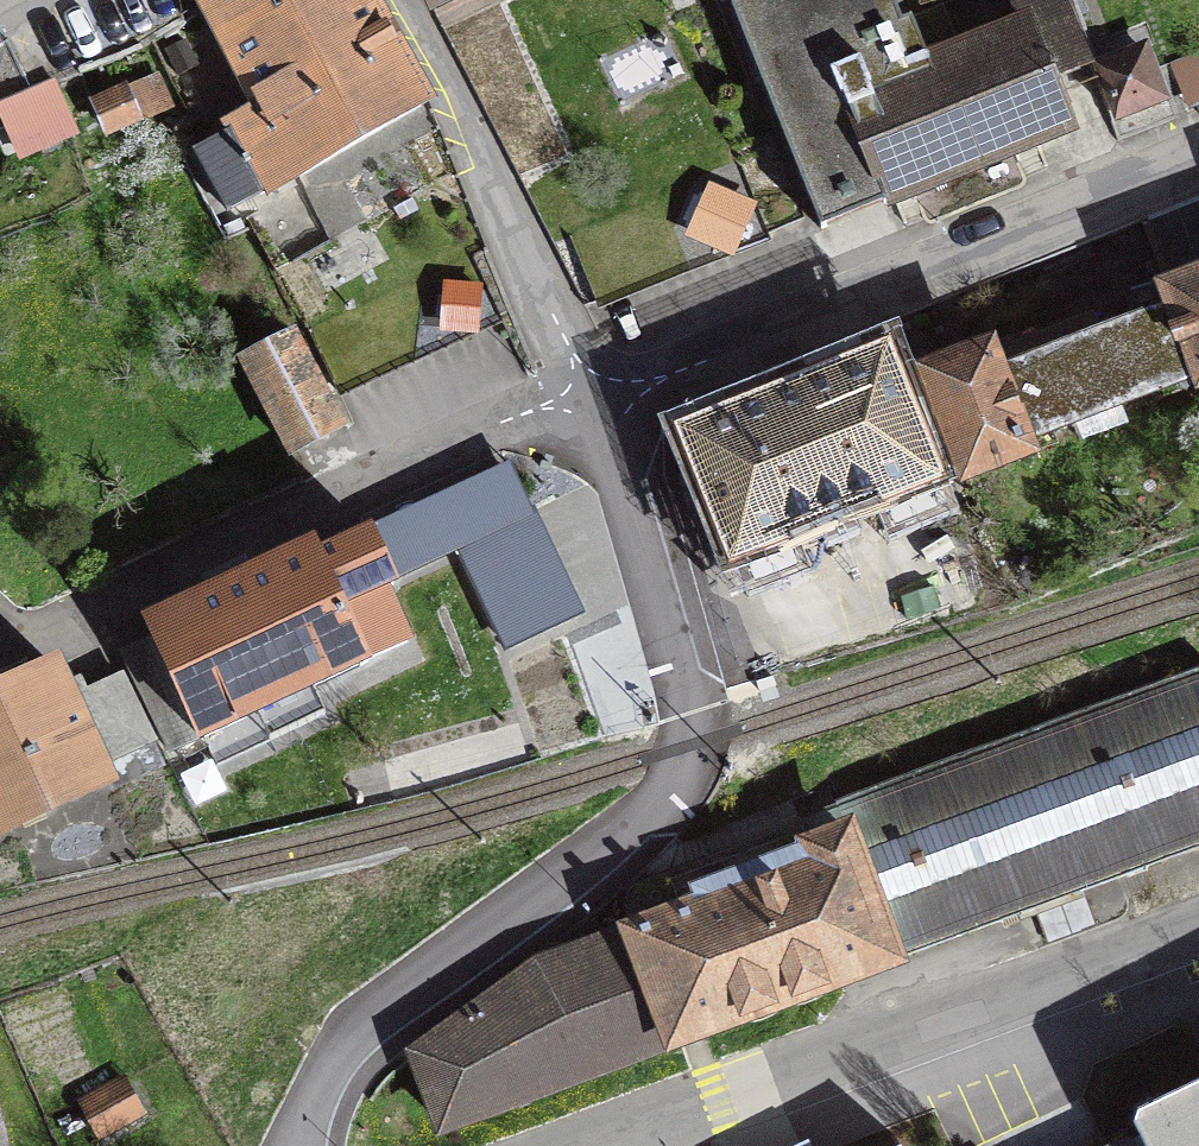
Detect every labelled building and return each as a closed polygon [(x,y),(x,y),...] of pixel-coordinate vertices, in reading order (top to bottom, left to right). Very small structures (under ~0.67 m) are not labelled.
[(371,0),(205,0),(257,106),(227,123),(232,132),(194,155),(229,213),(429,101),(371,0)] [(1027,22),(1023,23),(929,61),(925,51),(957,38),(943,4),(902,21),(894,0),(729,0),(821,229),(1069,128),(1050,79),(1027,22)] [(1023,23),(1027,22),(1050,79),(1091,62),(1067,0),(1013,0),(1023,23)] [(1097,69),(1114,117),(1161,98),(1144,50),(1097,69)] [(171,106),(157,75),(95,102),(108,132),(171,106)] [(72,131),(52,78),(0,104),(0,107),(20,152),(72,131)] [(570,236),(596,301),(767,232),(741,167),(570,236)] [(471,255),(308,330),(338,392),(500,318),(471,255)] [(1169,291),(1176,313),(1197,371),(1198,374),(1198,279),(1169,291)] [(1091,315),(928,375),(966,476),(1027,452),(1023,439),(1197,371),(1176,313),(1101,341),(1091,315)] [(242,358),(291,453),(342,426),(294,332),(242,358)] [(688,434),(735,553),(930,475),(883,357),(688,434)] [(529,508),(509,463),(329,546),(350,591),(529,508)] [(170,751),(403,641),(379,587),(340,605),(312,545),(149,621),(159,643),(125,658),(170,751)] [(123,676),(86,693),(79,678),(63,685),(54,666),(0,692),(0,831),(107,780),(100,764),(104,763),(114,786),(161,764),(150,741),(154,740),(123,676)] [(1198,848),(1198,671),(797,819),(808,846),(790,852),(783,834),(637,889),(631,914),(636,929),(539,965),(416,1053),(443,1126),(1198,848)] [(99,1135),(141,1111),(125,1079),(82,1102),(99,1135)] [(1139,1114),(1136,1123),(1147,1145),(1198,1145),(1198,1086),(1139,1114)]
